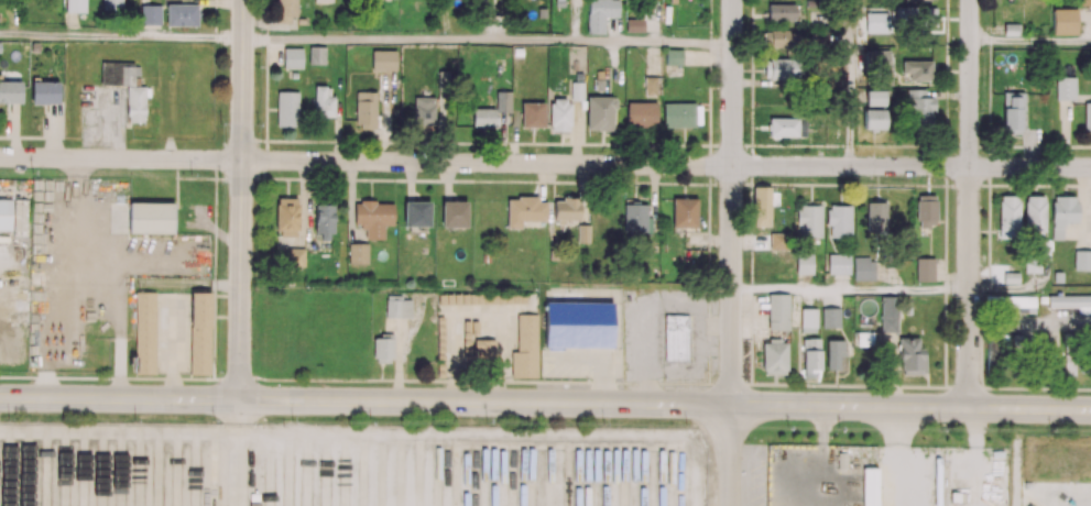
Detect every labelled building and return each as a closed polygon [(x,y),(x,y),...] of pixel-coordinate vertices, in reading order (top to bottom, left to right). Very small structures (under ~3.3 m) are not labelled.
[(155,375),(135,374),(135,294),(156,295),(155,375)] [(192,329),(192,295),(211,295),(211,329),(192,329)] [(211,375),(190,375),(192,329),(211,329),(211,375)]
